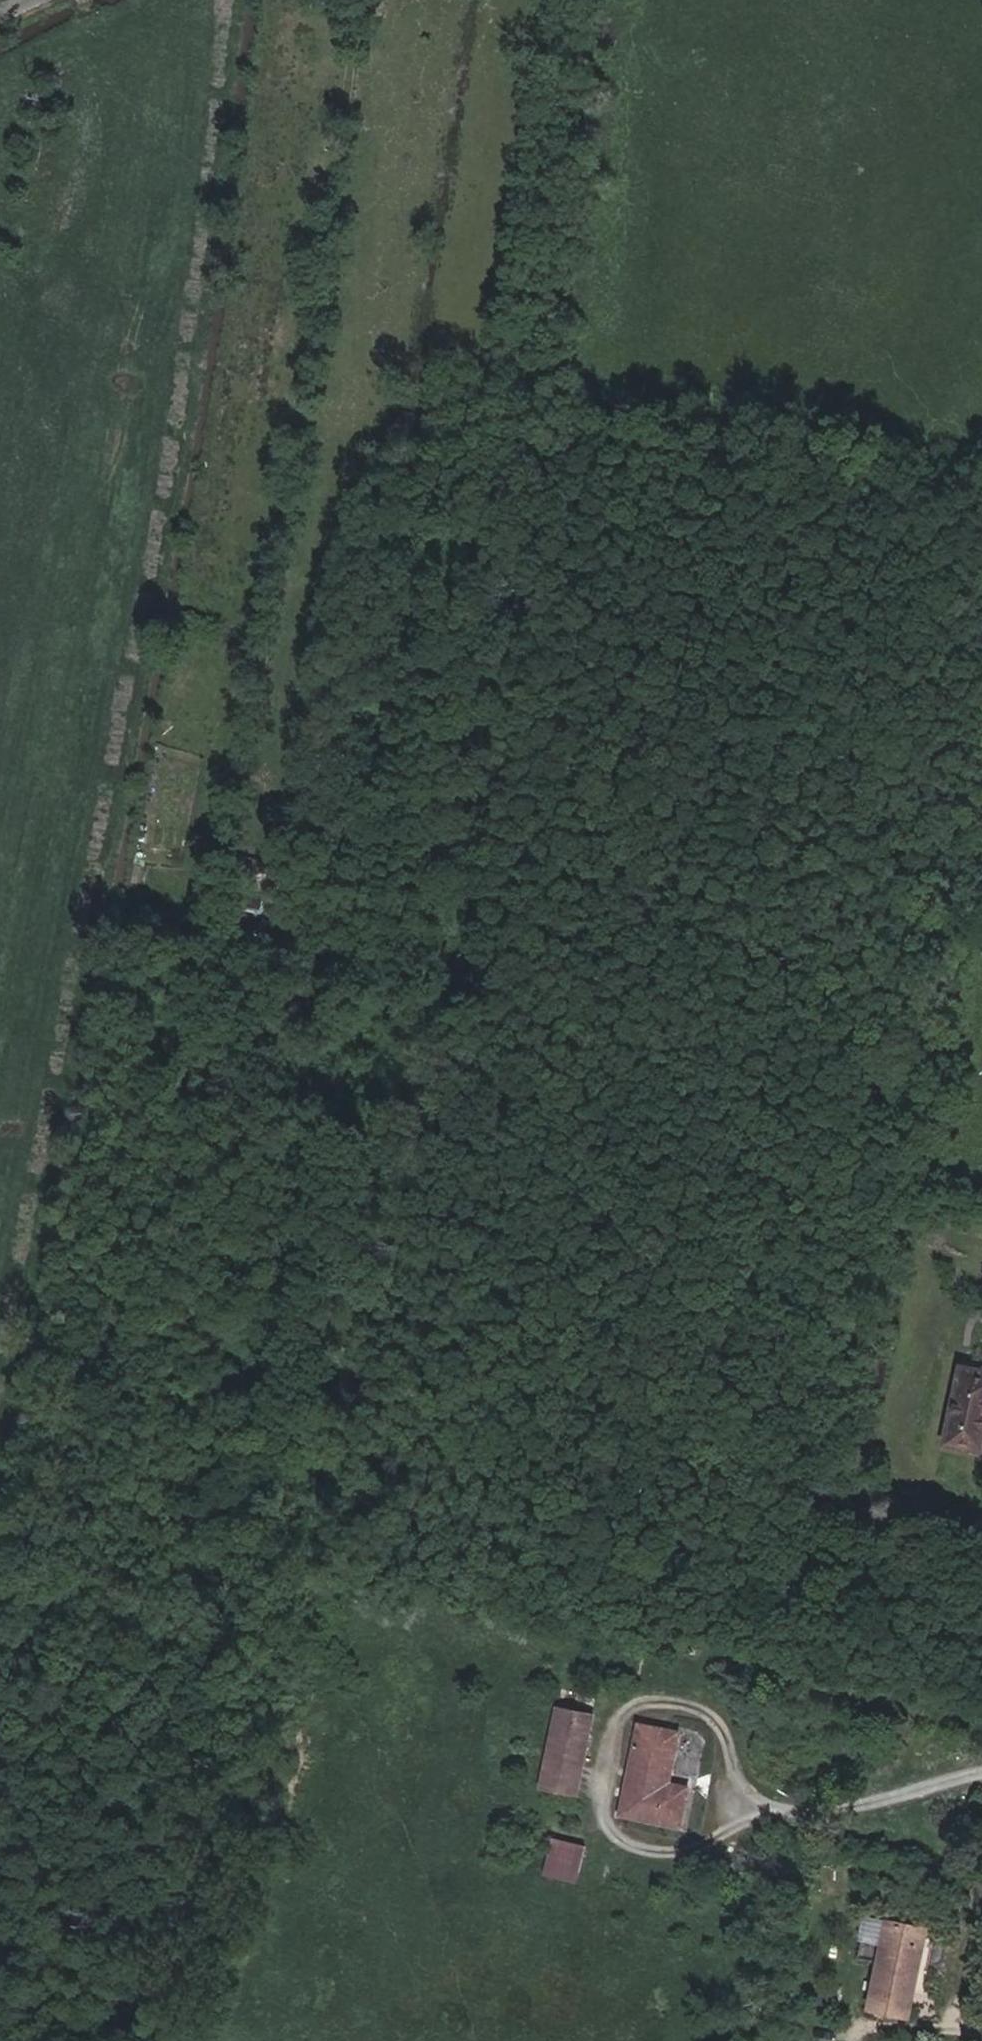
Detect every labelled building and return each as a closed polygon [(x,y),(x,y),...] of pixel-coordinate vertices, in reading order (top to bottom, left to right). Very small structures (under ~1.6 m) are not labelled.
[(954,1367),(938,1445),(981,1453),(981,1372),(954,1367)] [(590,1720),(556,1713),(539,1792),(573,1799),(590,1720)] [(668,1828),(675,1829),(684,1790),(666,1786),(676,1738),(638,1731),(620,1819),(622,1819),(668,1828)] [(582,1853),(553,1846),(546,1876),(574,1883),(582,1853)] [(948,1943),(935,1941),(885,1932),(879,1966),(898,1969),(889,2013),(928,2021),(935,1984),(940,1986),(948,1943)]
